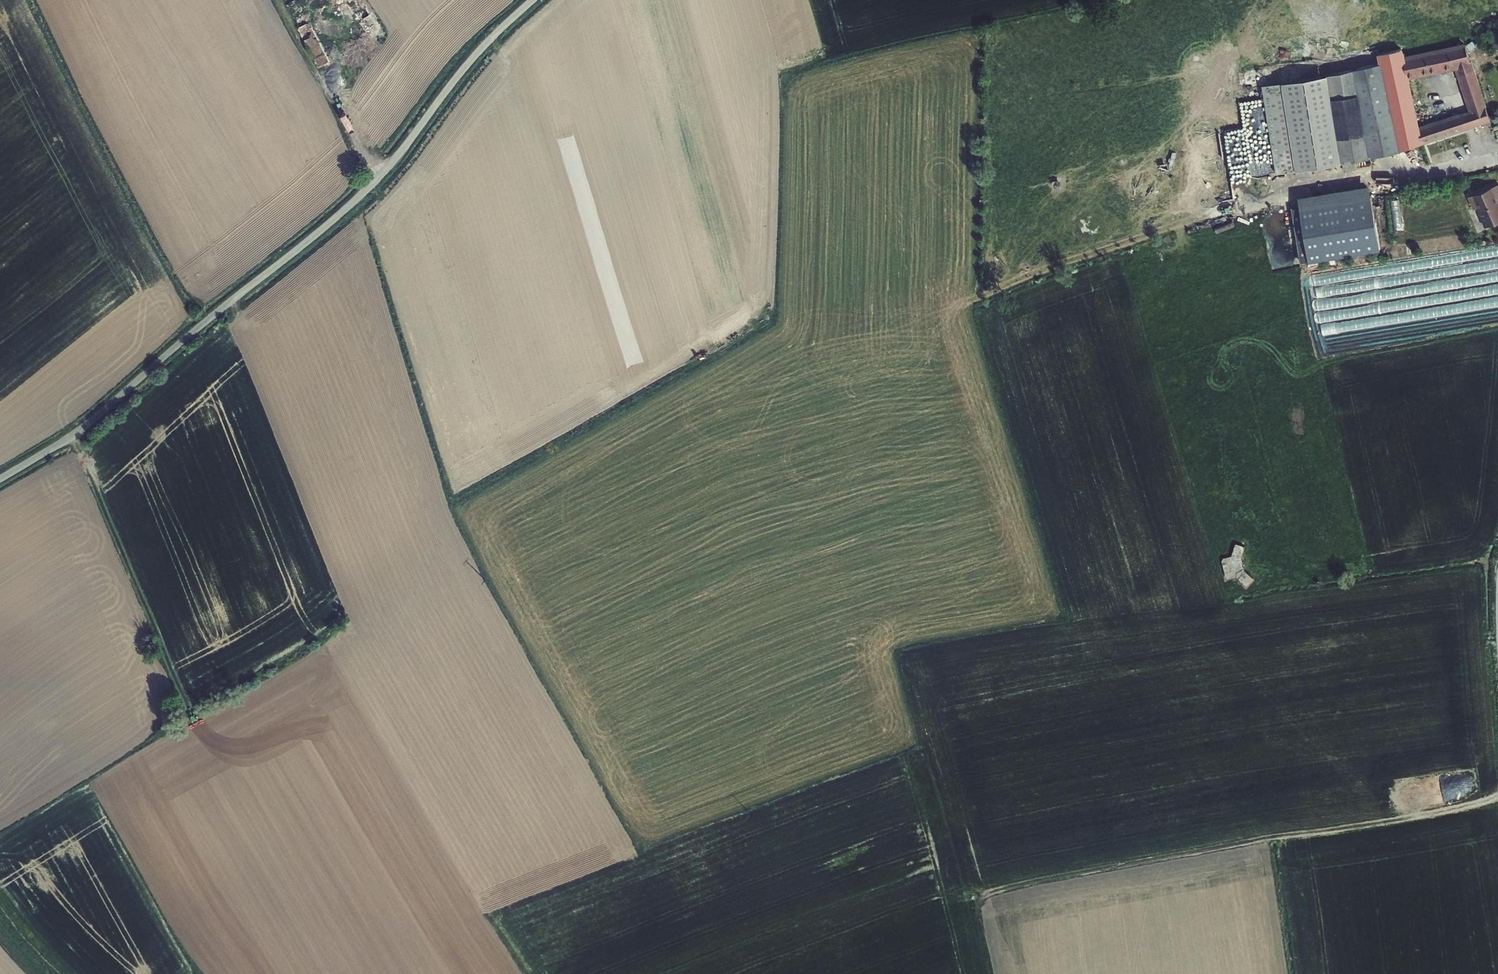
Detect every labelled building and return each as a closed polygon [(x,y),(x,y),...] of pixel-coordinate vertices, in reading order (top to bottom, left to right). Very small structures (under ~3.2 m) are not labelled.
[(332,0),(296,0),(287,5),(320,67),(332,60),(311,21),(335,5),(332,0)] [(344,53),(372,36),(382,30),(363,0),(342,0),(360,31),(339,44),(344,53)] [(1405,59),(1408,77),(1454,67),(1470,107),(1470,108),(1469,109),(1468,110),(1466,111),(1471,125),(1488,119),(1459,46),(1405,59)] [(1405,59),(1264,92),(1283,179),(1402,152),(1422,144),(1419,129),(1398,136),(1387,82),(1408,77),(1405,59)] [(1408,77),(1387,82),(1398,136),(1419,129),(1408,77)] [(1471,125),(1466,111),(1456,114),(1461,129),(1471,125)] [(1422,144),(1424,144),(1461,129),(1456,114),(1419,129),(1422,144)] [(1469,197),(1474,208),(1477,207),(1486,226),(1497,221),(1497,183),(1469,197)] [(1307,260),(1379,251),(1370,184),(1298,194),(1307,260)] [(1223,557),(1228,577),(1246,573),(1239,544),(1233,545),(1236,554),(1223,557)]
